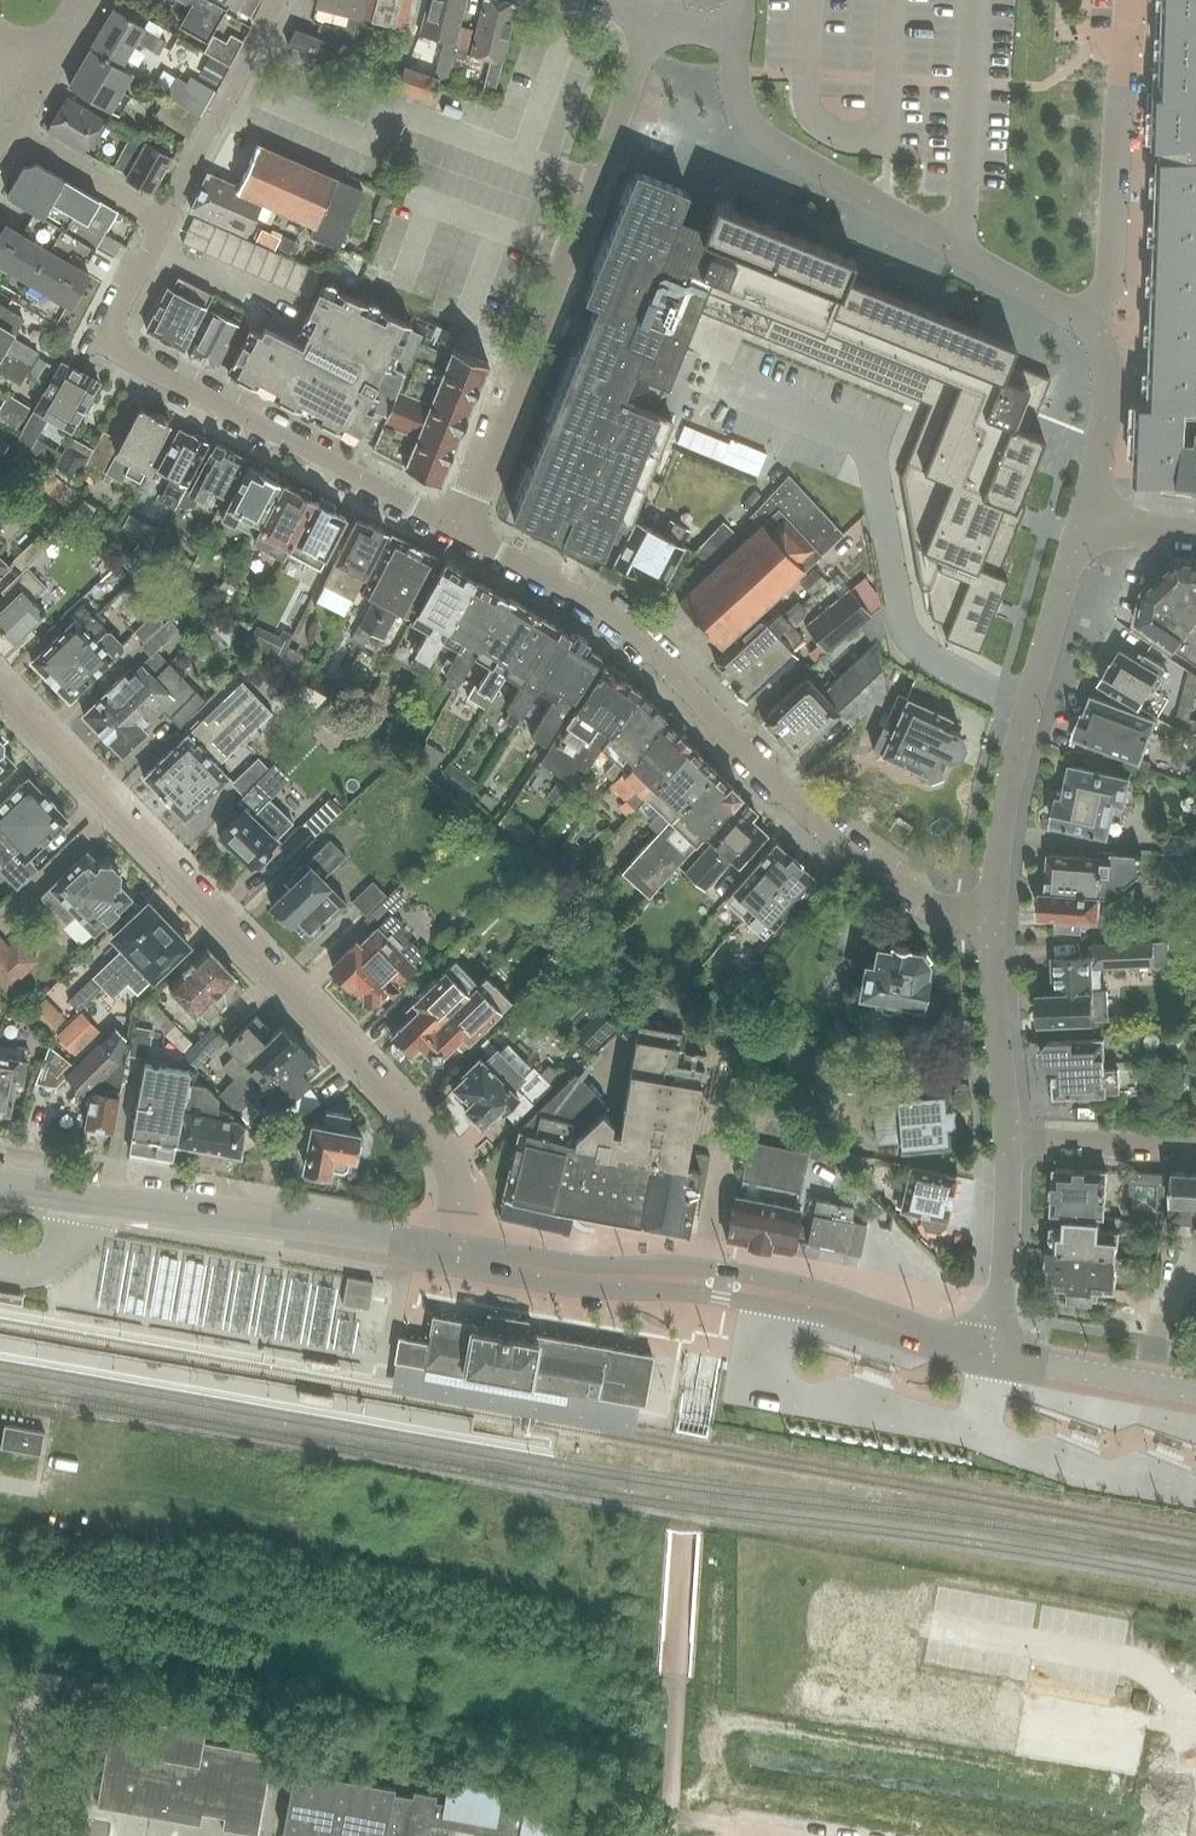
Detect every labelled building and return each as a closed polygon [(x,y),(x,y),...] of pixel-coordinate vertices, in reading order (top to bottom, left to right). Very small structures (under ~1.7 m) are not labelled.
[(174,11),(185,17),(181,24),(207,39),(228,2),(223,0),(180,0),(174,11)] [(228,2),(250,15),(259,0),(223,0),(228,2)] [(353,49),(355,39),(358,29),(365,0),(316,0),(315,4),(344,12),(339,29),(319,23),(316,35),(339,43),(353,49)] [(358,29),(365,31),(368,19),(403,26),(410,0),(365,0),(358,29)] [(447,80),(466,0),(428,0),(419,35),(439,40),(436,53),(440,54),(438,59),(416,53),(406,68),(406,70),(431,76),(440,78),(447,80)] [(469,54),(489,60),(482,90),(495,93),(503,62),(502,61),(515,4),(498,0),(485,0),(476,30),(469,54)] [(1164,93),(1159,93),(1157,145),(1154,145),(1153,171),(1161,171),(1153,403),(1142,402),(1139,478),(1182,480),(1181,488),(1195,490),(1195,419),(1189,418),(1189,408),(1195,409),(1195,0),(1168,0),(1164,93)] [(166,42),(159,38),(144,29),(145,27),(115,9),(91,49),(127,71),(138,53),(154,63),(166,42)] [(465,51),(471,29),(460,26),(455,49),(465,51)] [(316,35),(296,28),(288,44),(331,59),(339,43),(316,35)] [(214,36),(205,53),(230,67),(244,42),(231,35),(227,43),(214,36)] [(339,43),(331,59),(360,73),(369,43),(355,39),(353,49),(339,43)] [(133,74),(127,71),(91,49),(69,86),(119,115),(131,96),(123,91),(133,74)] [(467,61),(455,58),(450,77),(465,81),(468,69),(465,68),(467,61)] [(216,60),(205,79),(218,86),(228,67),(216,60)] [(432,100),(440,78),(431,76),(406,70),(397,88),(432,100)] [(177,88),(172,97),(203,115),(218,89),(192,77),(184,92),(177,88)] [(167,96),(154,118),(188,137),(200,116),(202,117),(203,115),(172,97),(171,99),(167,96)] [(58,113),(48,130),(84,152),(104,119),(68,97),(65,101),(62,100),(55,111),(58,113)] [(129,174),(146,143),(132,135),(115,167),(129,174)] [(146,143),(129,174),(126,179),(151,193),(171,157),(146,143)] [(258,145),(239,187),(263,197),(261,202),(278,210),(296,218),(314,226),(309,236),(337,248),(351,218),(363,191),(258,145)] [(8,195),(34,211),(22,235),(67,262),(73,253),(89,262),(118,213),(118,212),(35,164),(25,167),(8,195)] [(598,304),(512,517),(603,554),(609,540),(623,545),(635,517),(670,429),(673,421),(626,402),(622,400),(634,369),(667,383),(695,312),(692,311),(708,272),(701,270),(713,240),(704,236),(708,227),(679,215),(688,192),(636,171),(584,298),(598,304)] [(208,173),(191,211),(196,213),(246,235),(254,218),(271,226),(278,210),(261,202),(263,197),(239,187),(209,173),(208,173)] [(708,272),(692,311),(695,312),(930,407),(908,460),(901,477),(920,583),(930,587),(933,618),(949,624),(944,636),(978,650),(1006,578),(998,575),(1024,510),(1016,507),(1043,438),(1041,437),(1026,432),(1049,376),(1009,360),(1016,344),(848,277),(855,259),(717,204),(716,206),(716,205),(708,227),(704,236),(713,240),(701,270),(708,272)] [(375,214),(373,218),(384,222),(386,218),(375,214)] [(188,231),(210,241),(216,227),(194,218),(188,231)] [(89,275),(22,235),(6,226),(0,236),(0,264),(71,306),(89,275)] [(218,259),(230,233),(216,227),(210,241),(205,254),(218,259)] [(280,238),(262,230),(256,242),(275,250),(280,238)] [(205,254),(210,241),(188,231),(183,244),(205,254)] [(231,265),(243,239),(230,233),(218,259),(231,265)] [(244,271),(256,245),(243,239),(231,265),(244,271)] [(258,277),(270,251),(256,245),(244,271),(258,277)] [(271,283),(283,257),(270,251),(258,277),(271,283)] [(463,316),(477,262),(451,255),(437,310),(463,316)] [(284,289),(296,263),(283,257),(271,283),(284,289)] [(297,295),(309,268),(296,263),(284,289),(297,295)] [(309,268),(297,295),(311,301),(323,274),(309,268)] [(212,296),(196,287),(185,282),(178,295),(168,290),(147,330),(184,350),(212,296)] [(228,374),(374,447),(404,365),(397,363),(409,331),(411,326),(323,284),(302,329),(310,333),(303,348),(265,328),(262,335),(251,330),(228,374)] [(31,366),(39,355),(40,352),(20,340),(19,343),(15,349),(9,345),(13,339),(24,319),(0,305),(0,348),(31,366)] [(203,328),(206,329),(193,354),(217,367),(238,326),(211,312),(203,328)] [(404,365),(374,447),(388,454),(392,446),(408,455),(404,464),(440,483),(488,363),(451,348),(409,331),(397,363),(404,365)] [(21,384),(26,374),(31,366),(0,348),(0,372),(21,384)] [(31,372),(30,374),(32,375),(44,382),(54,366),(39,357),(31,372)] [(62,362),(18,442),(32,450),(50,418),(72,430),(99,383),(62,362)] [(9,395),(0,410),(0,418),(18,429),(31,408),(9,395)] [(104,432),(87,464),(106,474),(103,480),(109,484),(113,477),(122,482),(127,474),(141,481),(171,425),(141,409),(123,442),(104,432)] [(223,517),(253,533),(280,483),(249,467),(246,473),(240,469),(243,463),(206,442),(206,438),(198,435),(192,436),(180,430),(159,470),(173,477),(161,500),(175,507),(177,503),(187,508),(190,507),(194,499),(200,498),(202,499),(208,488),(232,500),(223,517)] [(9,444),(0,437),(0,455),(9,444)] [(77,481),(94,450),(72,439),(55,470),(77,481)] [(763,524),(679,601),(722,647),(843,534),(790,476),(751,512),(763,524)] [(303,489),(294,490),(285,485),(255,542),(284,560),(289,552),(321,569),(326,558),(346,519),(336,514),(337,507),(321,498),(318,503),(314,502),(311,493),(303,489)] [(84,498),(71,513),(83,523),(96,506),(84,498)] [(20,527),(10,517),(0,527),(0,547),(20,527)] [(387,534),(356,519),(320,594),(334,601),(338,592),(354,600),(387,534)] [(639,520),(615,565),(661,589),(692,531),(670,520),(662,535),(639,520)] [(723,522),(710,535),(720,546),(734,532),(723,522)] [(145,523),(137,539),(151,546),(152,544),(159,530),(145,523)] [(372,633),(416,548),(393,536),(364,592),(375,597),(360,627),(352,640),(364,647),(372,633)] [(24,572),(28,568),(45,552),(34,541),(14,561),(24,572)] [(384,639),(399,611),(410,616),(439,560),(416,548),(372,633),(384,639)] [(178,552),(171,564),(184,572),(192,561),(178,552)] [(10,567),(0,557),(0,576),(10,567)] [(1158,581),(1195,613),(1195,562),(1193,562),(1179,561),(1171,569),(1158,581)] [(444,563),(413,621),(429,630),(415,655),(419,658),(430,664),(445,640),(478,583),(444,563)] [(24,572),(3,593),(12,602),(0,614),(0,631),(13,644),(45,613),(33,601),(47,587),(28,568),(24,572)] [(805,627),(825,650),(878,605),(875,586),(869,587),(862,578),(805,627)] [(1138,624),(1195,663),(1195,613),(1158,581),(1145,593),(1138,624)] [(460,682),(476,655),(508,601),(478,583),(445,640),(460,648),(445,673),(447,674),(441,685),(449,690),(456,679),(460,682)] [(486,709),(538,618),(508,601),(476,655),(492,664),(478,687),(469,699),(486,709)] [(763,620),(717,662),(734,681),(793,628),(792,626),(802,617),(805,610),(798,603),(771,629),(763,620)] [(82,630),(93,619),(82,608),(67,622),(70,625),(32,662),(49,679),(90,639),(82,630)] [(179,612),(143,646),(152,655),(187,621),(179,612)] [(135,632),(145,642),(165,623),(155,613),(135,632)] [(539,688),(569,636),(538,618),(486,709),(506,674),(522,683),(507,708),(511,711),(505,722),(515,728),(539,688)] [(109,633),(105,633),(93,619),(82,630),(90,639),(49,679),(71,701),(125,649),(109,633)] [(734,681),(730,684),(745,701),(765,682),(767,684),(797,658),(790,650),(802,638),(793,628),(734,681)] [(569,636),(539,688),(554,697),(531,736),(535,738),(527,752),(536,757),(544,744),(545,745),(575,700),(601,656),(588,648),(588,642),(575,634),(570,637),(569,636)] [(877,642),(831,686),(827,682),(818,691),(806,677),(762,719),(795,755),(839,713),(851,725),(885,691),(877,642)] [(1102,684),(1141,707),(1152,689),(1156,692),(1165,679),(1163,678),(1167,671),(1165,667),(1147,656),(1143,663),(1122,650),(1102,684)] [(156,679),(170,664),(157,651),(128,680),(124,676),(85,716),(101,732),(124,710),(125,710),(131,704),(129,701),(155,677),(156,679)] [(430,664),(419,658),(413,669),(424,675),(430,664)] [(124,710),(101,732),(123,755),(146,733),(143,729),(163,709),(181,727),(207,701),(170,664),(156,679),(155,677),(129,701),(131,704),(125,710),(124,710)] [(585,771),(639,692),(638,691),(603,667),(575,708),(549,746),(551,747),(540,762),(567,780),(577,766),(584,771),(585,771)] [(1192,719),(1195,700),(1195,674),(1191,671),(1190,671),(1176,728),(1195,733),(1195,720),(1192,719)] [(933,703),(940,690),(916,679),(910,692),(933,703)] [(190,733),(190,734),(145,777),(186,820),(229,779),(217,766),(272,714),(243,683),(190,733)] [(601,748),(616,759),(604,773),(613,781),(664,718),(656,707),(639,692),(601,748)] [(1085,719),(1076,716),(1071,730),(1080,734),(1078,738),(1138,760),(1135,768),(1149,773),(1152,764),(1142,760),(1156,720),(1093,697),(1085,719)] [(926,708),(907,699),(893,731),(884,729),(875,749),(930,775),(932,781),(943,777),(941,770),(948,757),(950,758),(959,755),(964,744),(960,733),(945,727),(949,718),(926,708)] [(330,706),(317,723),(330,734),(344,717),(330,706)] [(648,795),(690,745),(670,726),(664,718),(625,767),(613,781),(609,785),(623,800),(617,806),(626,816),(637,806),(648,795)] [(16,765),(4,753),(5,742),(0,737),(0,780),(16,765)] [(658,832),(671,819),(717,771),(690,745),(648,795),(637,806),(651,820),(648,823),(658,832)] [(255,786),(270,772),(258,760),(233,784),(245,797),(255,786)] [(478,784),(452,764),(441,779),(467,799),(478,784)] [(1130,780),(1072,767),(1065,801),(1059,799),(1054,825),(1108,836),(1115,803),(1125,805),(1130,780)] [(678,864),(738,798),(737,797),(740,794),(730,784),(717,771),(671,819),(672,820),(624,872),(649,895),(678,864)] [(68,820),(29,779),(0,807),(0,863),(3,866),(16,852),(25,861),(68,820)] [(558,781),(547,796),(559,805),(571,790),(558,781)] [(255,786),(245,797),(240,802),(247,808),(220,836),(222,837),(222,843),(227,848),(232,848),(251,866),(293,823),(255,786)] [(329,798),(310,816),(322,829),(341,810),(329,798)] [(738,798),(678,864),(704,889),(732,859),(738,865),(767,835),(751,820),(756,814),(738,798)] [(499,827),(521,847),(532,835),(511,815),(499,827)] [(284,847),(280,850),(291,861),(315,838),(314,837),(302,824),(281,844),(284,847)] [(541,866),(552,854),(532,835),(521,847),(541,866)] [(1193,855),(1194,837),(1162,835),(1161,853),(1193,855)] [(345,903),(322,880),(346,857),(330,840),(309,861),(313,866),(273,905),(273,912),(283,922),(293,923),(309,939),(345,903)] [(744,918),(795,861),(776,844),(725,901),(744,918)] [(95,934),(132,898),(120,885),(120,874),(112,865),(100,865),(88,852),(42,896),(67,923),(76,914),(95,934)] [(1104,858),(1049,855),(1047,890),(1043,890),(1042,913),(1056,914),(1055,928),(1083,930),(1083,916),(1101,917),(1103,894),(1115,894),(1119,890),(1120,884),(1128,884),(1139,875),(1140,854),(1104,852),(1104,858)] [(744,918),(764,936),(815,879),(795,861),(744,918)] [(386,895),(373,881),(351,901),(365,915),(386,895)] [(655,892),(650,898),(653,906),(661,907),(666,900),(663,893),(655,892)] [(104,987),(169,924),(149,904),(113,937),(124,948),(95,977),(104,987)] [(381,905),(366,920),(375,929),(390,914),(381,905)] [(350,987),(352,985),(365,998),(365,1001),(376,1002),(388,990),(392,994),(400,987),(396,983),(414,966),(411,962),(419,955),(399,935),(405,929),(390,914),(375,929),(359,945),(356,943),(331,968),(350,987)] [(154,979),(189,945),(169,924),(104,987),(113,996),(131,979),(143,968),(153,978),(154,979)] [(7,991),(39,961),(17,937),(8,945),(0,937),(0,984),(7,991)] [(1170,964),(1169,941),(1092,945),(1093,957),(1055,959),(1056,994),(1040,995),(1042,1023),(1094,1020),(1094,1018),(1109,1017),(1107,992),(1093,993),(1092,968),(1170,964)] [(919,1004),(926,968),(932,960),(925,949),(920,952),(919,950),(894,943),(893,950),(878,947),(874,966),(867,964),(861,993),(878,997),(876,1004),(884,1006),(883,1009),(891,1010),(892,1007),(899,1009),(900,1000),(919,1004)] [(227,1005),(244,989),(233,979),(235,977),(208,949),(170,987),(205,1024),(208,1021),(212,1026),(223,1016),(218,1011),(226,1004),(227,1005)] [(412,1054),(419,1046),(479,986),(455,962),(413,1003),(419,1009),(393,1035),(412,1054)] [(153,978),(143,968),(131,979),(141,990),(153,978)] [(479,986),(419,1046),(432,1058),(441,1058),(463,1036),(469,1042),(510,1001),(486,978),(479,986)] [(149,998),(140,1006),(165,1033),(174,1024),(149,998)] [(278,1061),(297,1042),(282,1026),(265,1043),(261,1038),(269,1030),(257,1017),(248,1025),(229,1044),(238,1053),(223,1067),(235,1079),(225,1089),(226,1089),(237,1101),(264,1075),(268,1079),(282,1066),(278,1061)] [(91,1042),(73,1022),(59,1035),(77,1055),(91,1042)] [(147,1056),(152,1027),(134,1024),(128,1052),(147,1056)] [(521,1127),(501,1218),(555,1230),(559,1211),(573,1213),(688,1235),(696,1192),(704,1193),(708,1170),(711,1156),(688,1151),(705,1055),(678,1050),(681,1033),(640,1025),(620,1133),(611,1132),(613,1122),(603,1112),(608,1107),(576,1074),(521,1127)] [(129,1041),(122,1033),(115,1026),(98,1042),(100,1044),(73,1071),(50,1047),(36,1084),(57,1088),(57,1086),(67,1077),(85,1096),(90,1091),(91,1093),(85,1127),(114,1132),(121,1091),(128,1052),(127,1052),(129,1041)] [(196,1064),(219,1042),(208,1031),(186,1054),(196,1064)] [(487,1040),(481,1046),(489,1053),(495,1047),(487,1040)] [(1107,1094),(1107,1091),(1120,1091),(1119,1071),(1106,1071),(1104,1040),(1051,1042),(1044,1051),(1044,1059),(1053,1066),(1055,1066),(1056,1096),(1107,1094)] [(309,1079),(320,1068),(311,1059),(311,1058),(297,1043),(298,1043),(297,1042),(278,1061),(282,1066),(268,1079),(264,1075),(237,1101),(226,1089),(220,1095),(248,1123),(259,1112),(251,1104),(268,1087),(283,1103),(302,1089),(303,1088),(301,1087),(309,1079)] [(29,1050),(0,1045),(0,1112),(10,1114),(16,1080),(24,1081),(27,1060),(29,1050)] [(467,1075),(454,1088),(470,1104),(467,1108),(468,1108),(466,1115),(467,1117),(471,1121),(476,1123),(482,1122),(492,1112),(498,1118),(504,1112),(515,1124),(551,1089),(534,1071),(525,1080),(523,1077),(520,1074),(499,1053),(498,1052),(484,1063),(480,1059),(465,1073),(467,1075)] [(917,1062),(909,1061),(904,1064),(903,1071),(907,1076),(914,1077),(919,1073),(920,1067),(917,1062)] [(176,1143),(188,1083),(190,1071),(146,1063),(133,1135),(131,1152),(173,1160),(176,1143)] [(1184,1078),(1195,1081),(1195,1066),(1187,1064),(1184,1078)] [(549,1066),(542,1073),(553,1085),(561,1078),(549,1066)] [(241,1155),(246,1126),(239,1120),(233,1119),(234,1114),(218,1110),(220,1100),(207,1087),(188,1083),(176,1143),(241,1155)] [(953,1145),(948,1086),(885,1091),(871,1092),(875,1141),(902,1139),(903,1150),(953,1145)] [(311,1089),(278,1114),(283,1121),(296,1111),(301,1116),(320,1102),(311,1089)] [(362,1150),(364,1140),(360,1134),(358,1134),(359,1132),(348,1130),(351,1114),(326,1110),(324,1125),(305,1122),(301,1143),(309,1145),(305,1167),(329,1172),(330,1169),(344,1172),(350,1168),(352,1156),(354,1156),(355,1154),(356,1154),(362,1150)] [(863,1154),(847,1152),(844,1171),(860,1173),(863,1154)] [(771,1185),(759,1247),(791,1253),(800,1209),(797,1208),(804,1174),(746,1162),(743,1179),(771,1185)] [(946,1223),(956,1177),(911,1167),(902,1209),(924,1214),(923,1220),(926,1227),(938,1230),(946,1223)] [(1054,1213),(1104,1217),(1107,1172),(1056,1170),(1054,1213)] [(1175,1173),(1174,1189),(1163,1189),(1164,1175),(1129,1173),(1127,1212),(1162,1214),(1162,1209),(1172,1210),(1172,1219),(1195,1221),(1194,1234),(1195,1234),(1195,1174),(1175,1173)] [(743,1179),(739,1197),(736,1196),(727,1240),(759,1247),(771,1185),(743,1179)] [(852,1221),(855,1207),(816,1200),(807,1245),(861,1256),(867,1224),(852,1221)] [(1118,1231),(1100,1230),(1100,1223),(1067,1221),(1067,1229),(1053,1228),(1052,1251),(1117,1255),(1118,1231)] [(1115,1290),(1117,1255),(1052,1251),(1049,1287),(1072,1288),(1071,1302),(1093,1303),(1093,1289),(1115,1290)] [(369,1308),(373,1282),(348,1277),(343,1304),(369,1308)] [(400,1339),(397,1359),(644,1402),(652,1356),(525,1334),(527,1322),(488,1315),(486,1327),(434,1318),(429,1344),(400,1339)] [(43,1454),(47,1431),(7,1424),(3,1447),(43,1454)] [(51,1687),(54,1673),(34,1670),(32,1684),(51,1687)] [(61,1689),(63,1675),(54,1673),(51,1687),(61,1689)] [(63,1675),(61,1689),(80,1692),(83,1678),(63,1675)] [(157,1734),(111,1726),(97,1807),(200,1825),(203,1814),(224,1818),(222,1829),(258,1835),(272,1754),(203,1742),(205,1731),(159,1722),(157,1734)] [(436,1802),(437,1796),(414,1792),(413,1798),(394,1794),(395,1786),(294,1768),(282,1835),(430,1835),(432,1827),(480,1835),(551,1835),(555,1812),(509,1804),(508,1809),(500,1808),(503,1790),(448,1780),(444,1804),(436,1802)]
